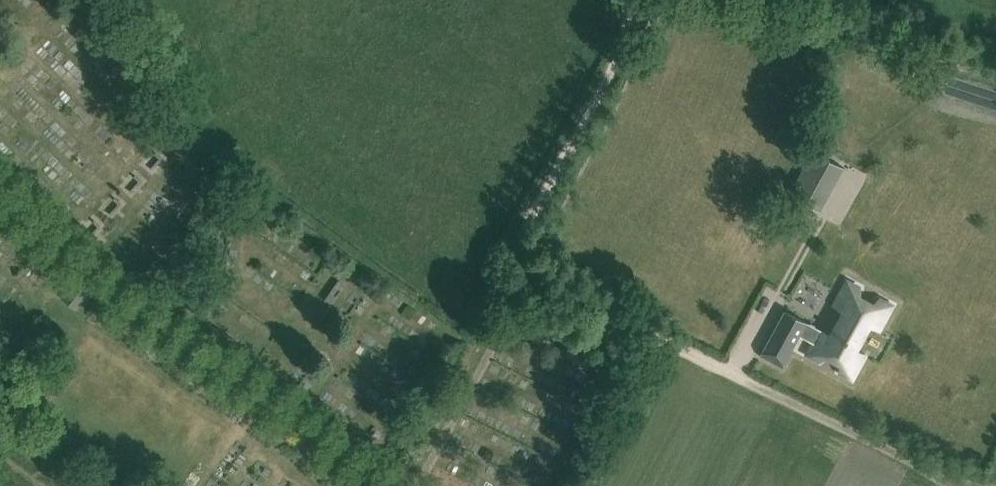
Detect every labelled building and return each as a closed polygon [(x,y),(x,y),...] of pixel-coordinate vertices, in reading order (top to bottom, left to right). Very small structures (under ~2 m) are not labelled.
[(841,170),(819,159),(798,202),(819,212),(841,170)] [(76,300),(87,284),(75,276),(64,291),(76,300)] [(851,300),(832,335),(785,309),(761,352),(784,364),(800,335),(814,342),(808,353),(820,360),(828,355),(840,361),(839,370),(852,377),(865,353),(855,347),(868,323),(879,328),(891,304),(879,298),(872,303),(859,296),(860,288),(847,281),(840,294),(851,300)] [(807,300),(825,309),(832,296),(815,286),(807,300)]
